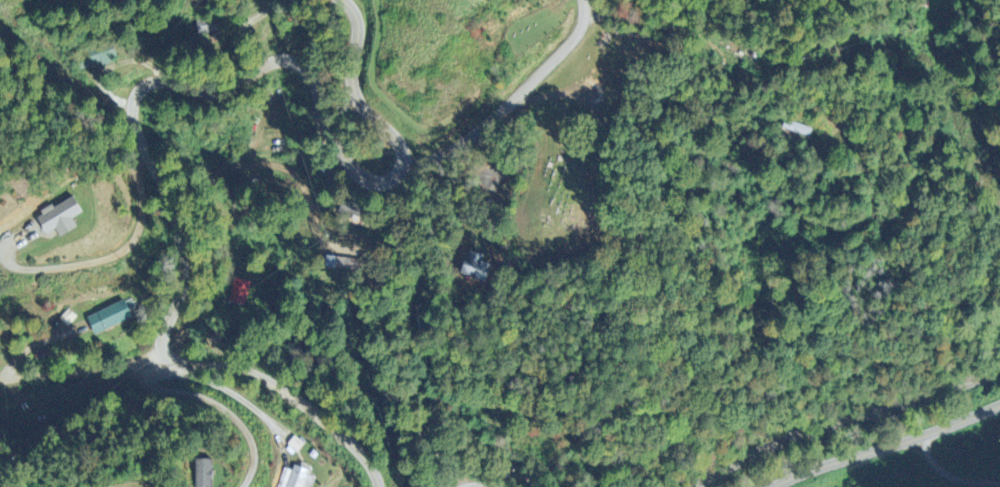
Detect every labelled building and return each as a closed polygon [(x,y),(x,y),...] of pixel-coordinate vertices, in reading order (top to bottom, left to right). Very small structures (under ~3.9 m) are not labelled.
[(53,232),(57,239),(74,231),(70,221),(80,216),(72,199),(32,218),(42,238),(53,232)] [(491,263),(466,254),(458,276),(483,285),(491,263)] [(226,306),(245,308),(249,283),(230,281),(226,306)] [(84,320),(92,338),(130,321),(122,303),(84,320)] [(211,461),(194,462),(195,486),(211,486),(211,461)] [(277,486),(313,486),(316,477),(292,469),(291,473),(283,470),(277,486)]
